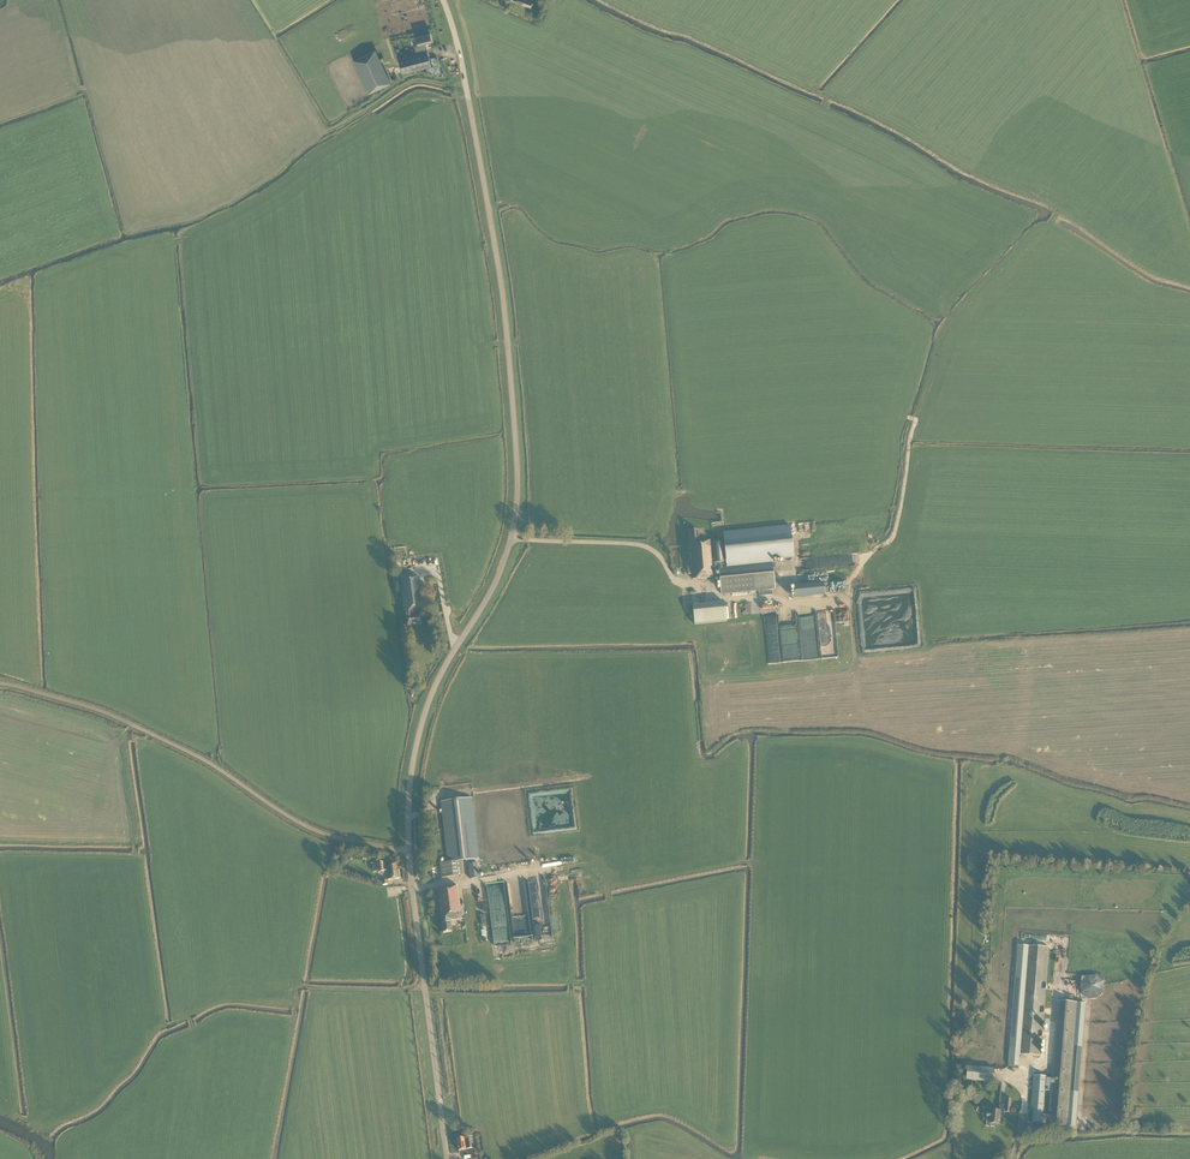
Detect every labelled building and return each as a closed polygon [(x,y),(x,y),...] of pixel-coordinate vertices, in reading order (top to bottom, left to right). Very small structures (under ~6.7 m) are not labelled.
[(398,11),(415,7),(414,0),(400,0),(395,1),(398,11)] [(524,5),(531,8),(534,0),(514,0),(522,3),(521,5),(524,5)] [(416,37),(418,45),(427,43),(427,42),(431,41),(430,34),(425,35),(416,37)] [(353,60),(369,93),(391,83),(375,50),(353,60)] [(398,58),(402,73),(431,65),(427,50),(398,58)] [(712,543),(714,560),(712,560),(710,540),(699,541),(698,531),(690,531),(692,548),(690,548),(692,567),(688,568),(688,575),(693,575),(693,580),(713,578),(712,572),(719,572),(721,594),(775,589),(772,561),(794,559),(791,526),(723,533),(724,542),(712,543)] [(831,558),(832,567),(844,565),(843,556),(831,558)] [(401,592),(404,611),(405,611),(407,627),(423,624),(421,616),(415,617),(414,614),(424,613),(424,614),(426,614),(425,611),(420,577),(400,579),(400,582),(395,583),(396,593),(401,592)] [(825,594),(824,585),(794,588),(795,598),(825,594)] [(693,606),(695,625),(727,622),(725,603),(693,606)] [(463,876),(461,862),(479,860),(472,798),(441,802),(448,863),(440,864),(442,878),(463,876)] [(375,867),(373,867),(373,872),(376,872),(378,872),(378,873),(384,872),(384,871),(387,871),(389,880),(399,879),(398,870),(396,871),(396,864),(387,865),(383,866),(383,863),(377,863),(377,866),(375,867)] [(468,865),(470,880),(480,878),(478,863),(468,865)] [(441,915),(443,934),(451,932),(450,921),(462,919),(458,886),(436,889),(440,915),(441,915)] [(506,910),(489,913),(492,931),(494,931),(494,934),(498,933),(497,924),(503,924),(504,927),(507,927),(506,920),(508,919),(506,910)] [(1040,1057),(1049,948),(1018,946),(1008,1066),(1019,1067),(1020,1055),(1040,1057)] [(513,958),(513,948),(498,949),(498,959),(513,958)] [(1102,994),(1103,991),(1104,988),(1103,985),(1102,982),(1100,979),(1097,978),(1094,977),(1091,977),(1088,978),(1085,979),(1083,982),(1082,985),(1081,988),(1082,991),(1083,994),(1085,997),(1088,998),(1091,999),(1094,999),(1097,998),(1100,997),(1102,994)] [(1030,1124),(1038,1124),(1076,1127),(1086,1004),(1058,1001),(1051,1078),(1046,1078),(1046,1077),(1034,1076),(1031,1110),(1030,1110),(1030,1112),(1029,1112),(1028,1121),(1029,1121),(1030,1121),(1030,1124)] [(995,1082),(996,1069),(968,1067),(967,1080),(995,1082)] [(987,1115),(986,1127),(995,1127),(995,1125),(995,1124),(999,1124),(1000,1124),(1001,1116),(1004,1116),(1004,1113),(1010,1113),(1012,1100),(1005,1099),(1005,1106),(1000,1106),(999,1112),(991,1111),(990,1115),(987,1115)] [(1003,1126),(1004,1116),(1001,1116),(1000,1124),(999,1124),(995,1124),(995,1125),(1003,1126)] [(457,1139),(458,1151),(474,1149),(472,1137),(457,1139)]
